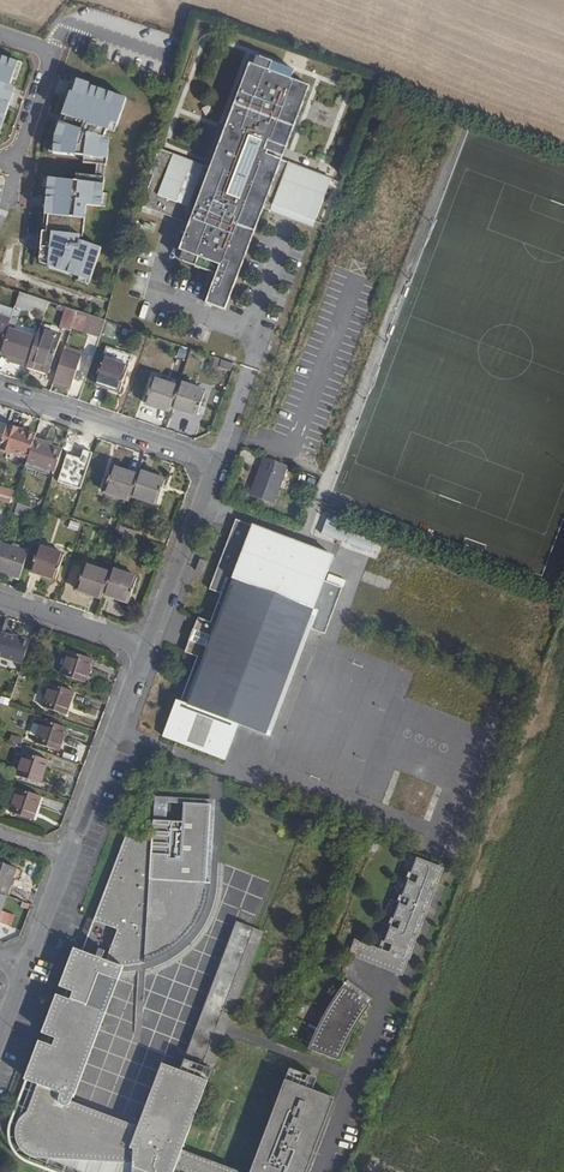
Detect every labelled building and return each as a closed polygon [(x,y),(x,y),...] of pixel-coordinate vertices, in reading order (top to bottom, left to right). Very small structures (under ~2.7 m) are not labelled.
[(0,131),(16,86),(11,84),(19,60),(0,53),(0,131)] [(260,53),(256,62),(294,78),(297,69),(260,53)] [(208,166),(157,145),(140,202),(187,221),(175,246),(179,248),(217,263),(213,273),(202,300),(224,309),(264,211),(268,201),(311,220),(329,175),(286,156),(314,87),(294,78),(256,62),(251,61),(208,166)] [(128,96),(78,79),(74,91),(71,97),(69,96),(64,113),(67,114),(64,122),(61,120),(56,133),(54,150),(85,154),(84,160),(98,162),(106,163),(107,164),(110,137),(106,135),(109,128),(111,129),(114,120),(116,113),(122,115),(128,96)] [(122,115),(116,113),(114,120),(120,123),(122,115)] [(106,163),(98,162),(97,174),(105,175),(106,163)] [(47,196),(51,196),(50,207),(46,207),(45,212),(49,213),(47,230),(43,229),(42,232),(101,251),(102,247),(80,239),(80,235),(83,235),(87,203),(102,205),(105,175),(97,174),(77,172),(76,179),(49,176),(47,196)] [(268,201),(264,211),(307,230),(311,220),(268,201)] [(101,251),(42,232),(41,246),(39,257),(48,260),(48,264),(90,279),(91,279),(101,251)] [(217,263),(179,248),(175,258),(213,273),(217,263)] [(17,298),(20,291),(7,287),(5,294),(17,298)] [(46,307),(48,301),(20,291),(17,298),(46,307)] [(73,324),(77,310),(67,307),(61,327),(71,330),(73,324)] [(102,334),(106,320),(77,310),(73,324),(102,334)] [(61,335),(40,327),(28,361),(51,368),(61,335)] [(26,347),(30,336),(9,329),(1,353),(25,361),(29,349),(26,347)] [(106,346),(102,358),(94,383),(119,391),(128,366),(132,354),(106,346)] [(64,350),(54,380),(70,385),(79,355),(64,350)] [(51,368),(28,361),(26,367),(49,374),(51,368)] [(170,409),(178,386),(153,377),(144,403),(169,412),(170,409)] [(204,391),(179,383),(178,386),(170,409),(196,417),(204,391)] [(28,456),(34,439),(36,434),(8,424),(6,428),(0,447),(28,456)] [(56,471),(63,450),(44,444),(44,442),(34,439),(28,456),(27,462),(56,471)] [(257,472),(248,494),(269,502),(284,465),(261,457),(258,466),(260,467),(259,472),(257,472)] [(104,491),(130,500),(132,496),(139,475),(113,466),(104,491)] [(166,480),(140,471),(139,475),(132,496),(157,505),(166,480)] [(17,500),(43,508),(50,490),(36,486),(33,495),(20,490),(17,500)] [(17,501),(13,512),(27,517),(31,506),(17,501)] [(326,514),(320,531),(368,551),(375,533),(326,514)] [(236,722),(268,734),(307,629),(321,634),(338,589),(320,583),(329,559),(235,524),(209,591),(221,595),(210,624),(198,619),(194,629),(193,629),(188,642),(189,642),(185,652),(199,657),(181,703),(178,702),(166,734),(223,756),(236,722)] [(119,534),(135,539),(138,532),(121,526),(119,534)] [(29,551),(0,542),(0,569),(20,576),(29,551)] [(56,578),(65,553),(39,544),(31,569),(56,578)] [(196,571),(203,573),(207,561),(201,559),(196,571)] [(76,588),(103,597),(104,594),(111,573),(85,564),(76,588)] [(111,573),(104,594),(130,603),(138,577),(112,568),(111,573)] [(86,681),(94,657),(71,650),(63,674),(86,681)] [(66,714),(74,691),(51,683),(43,706),(66,714)] [(60,749),(68,726),(44,718),(36,740),(60,749)] [(43,781),(52,759),(28,751),(21,773),(43,781)] [(35,816),(43,794),(21,786),(13,809),(35,816)] [(209,801),(185,800),(183,814),(154,812),(152,830),(127,828),(94,913),(117,922),(105,951),(83,942),(74,939),(59,977),(67,981),(64,989),(56,986),(41,1023),(49,1026),(46,1035),(39,1032),(24,1070),(7,1113),(6,1118),(6,1124),(8,1134),(9,1137),(12,1143),(17,1147),(21,1151),(25,1153),(74,1171),(165,1171),(170,1158),(205,1171),(295,1171),(326,1091),(306,1083),(310,1072),(282,1061),(242,1166),(178,1141),(203,1072),(159,1054),(134,1117),(69,1091),(71,1088),(73,1079),(117,971),(122,958),(129,958),(142,956),(148,954),(159,949),(175,940),(180,936),(190,926),(195,918),(196,915),(201,907),(203,904),(208,885),(209,876),(204,875),(209,801)] [(439,861),(412,850),(378,937),(362,932),(355,948),(399,965),(439,861)] [(8,897),(17,868),(0,862),(0,895),(8,897)] [(183,1058),(211,1068),(265,930),(237,919),(183,1058)] [(369,1004),(343,984),(337,993),(327,1007),(319,1021),(312,1035),(307,1047),(338,1059),(346,1042),(353,1028),(356,1022),(369,1004)]
